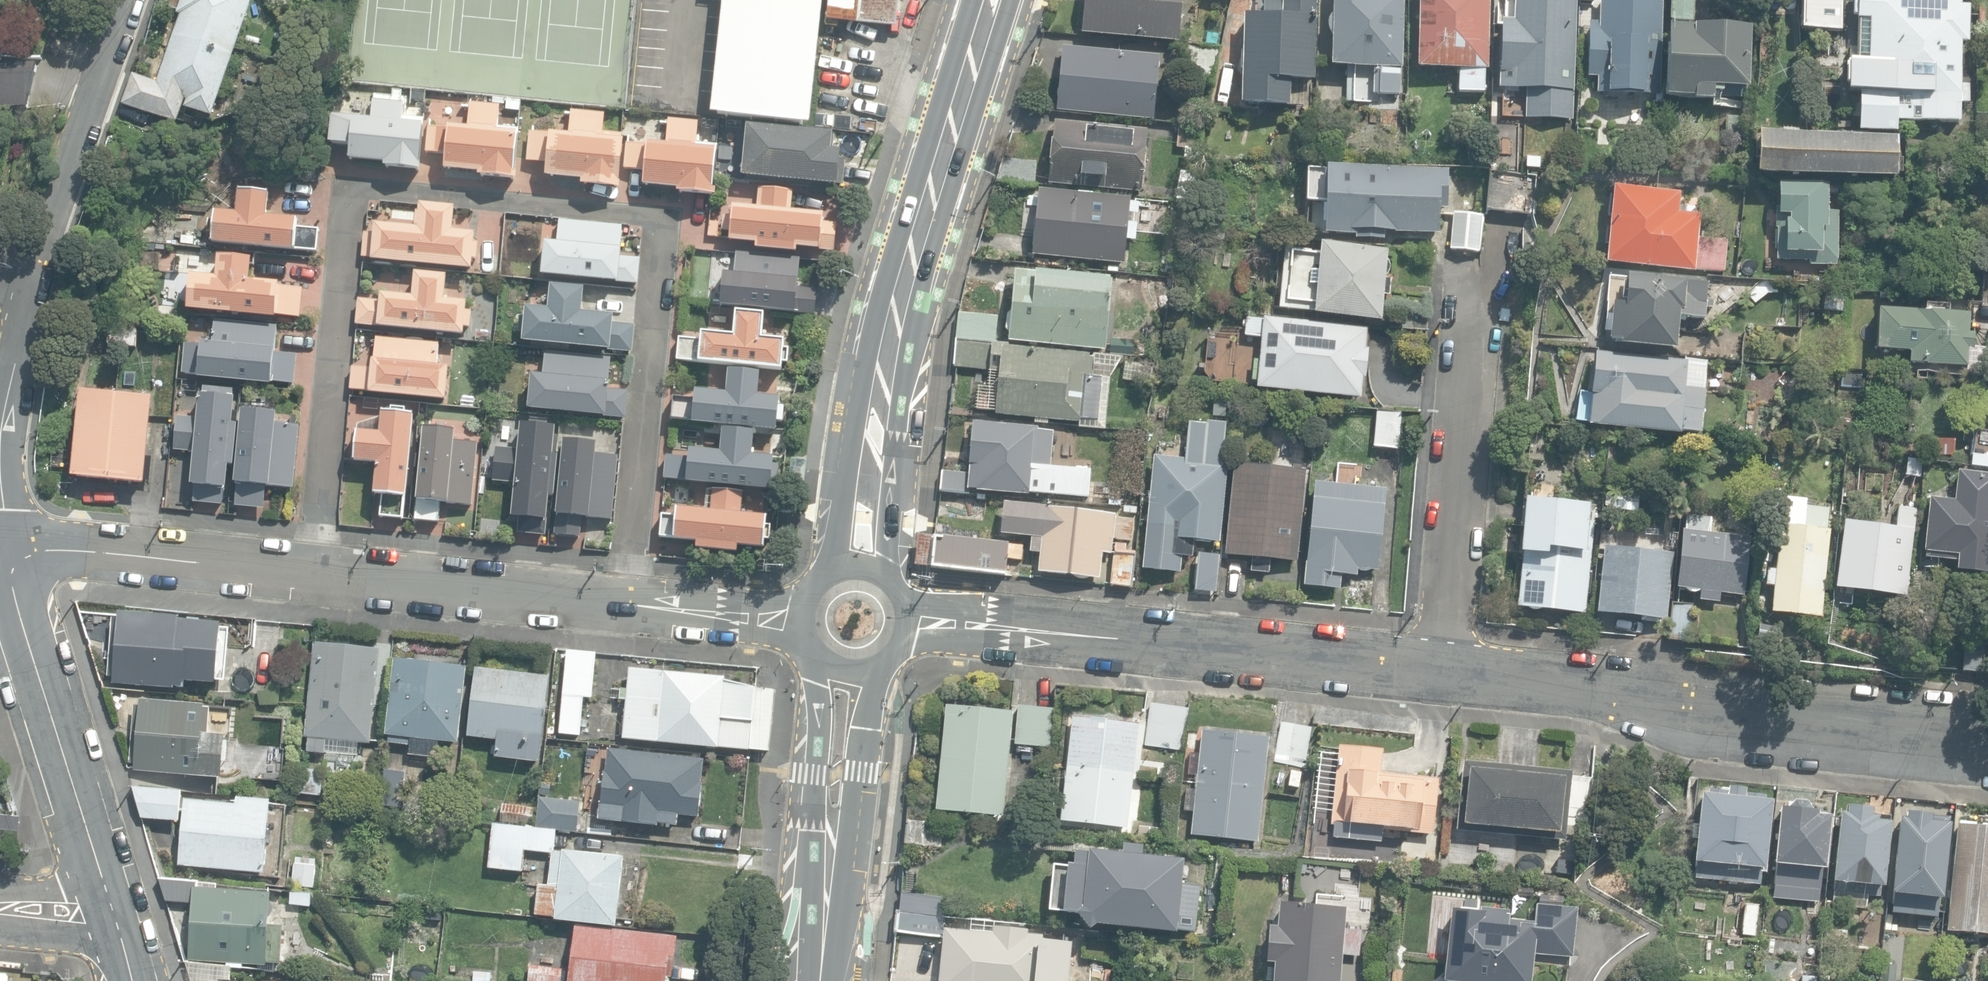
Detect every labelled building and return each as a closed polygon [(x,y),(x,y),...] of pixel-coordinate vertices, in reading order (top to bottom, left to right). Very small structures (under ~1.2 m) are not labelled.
[(177,119),(185,97),(188,98),(185,105),(211,114),(251,0),(180,0),(176,10),(180,11),(156,79),(132,70),(121,100),(177,119)] [(711,115),(718,116),(718,112),(803,121),(802,124),(809,125),(823,0),(727,0),(712,108),(711,115)] [(827,22),(896,29),(898,0),(829,0),(827,22)] [(1179,41),(1182,0),(1086,0),(1083,33),(1179,41)] [(1290,104),(1290,77),(1315,78),(1317,0),(1262,0),(1262,13),(1242,12),(1240,103),(1290,104)] [(1400,94),(1401,68),(1402,68),(1404,0),(1334,0),(1333,14),(1331,16),(1329,19),(1329,23),(1329,29),(1331,33),(1333,35),(1332,66),(1376,67),(1375,94),(1400,94)] [(1485,93),(1485,69),(1488,69),(1490,0),(1420,0),(1419,68),(1459,68),(1459,92),(1485,93)] [(1573,108),(1577,0),(1515,0),(1514,20),(1501,20),(1499,89),(1526,90),(1525,106),(1573,108)] [(1663,95),(1666,0),(1600,0),(1599,27),(1589,27),(1588,77),(1597,77),(1596,93),(1663,95)] [(1694,20),(1695,0),(1671,0),(1671,19),(1694,20)] [(1893,180),(1894,140),(1879,139),(1879,135),(1893,135),(1893,133),(1920,134),(1920,124),(1957,125),(1957,105),(1964,105),(1964,96),(1957,96),(1959,45),(1966,45),(1967,8),(1958,8),(1958,2),(1943,1),(1943,0),(1852,0),(1851,2),(1850,6),(1850,11),(1852,14),(1854,16),(1853,68),(1845,68),(1844,97),(1857,98),(1856,134),(1871,134),(1870,139),(1795,137),(1795,132),(1780,131),(1780,136),(1755,135),(1754,176),(1893,180)] [(1841,31),(1842,0),(1803,0),(1802,30),(1841,31)] [(1976,26),(1986,26),(1986,7),(1976,7),(1976,26)] [(1694,100),(1713,101),(1714,87),(1747,89),(1750,29),(1670,26),(1667,96),(1695,97),(1694,100)] [(4,79),(37,80),(51,32),(4,32),(4,79)] [(1187,82),(1214,84),(1222,48),(1182,45),(1181,65),(1188,66),(1187,82)] [(1058,111),(1155,119),(1161,56),(1064,47),(1058,111)] [(411,100),(426,101),(426,91),(412,90),(411,100)] [(384,164),(417,168),(422,126),(401,123),(404,101),(375,96),(372,123),(336,118),(332,144),(350,146),(349,157),(386,160),(384,164)] [(506,110),(521,111),(522,100),(507,99),(506,110)] [(480,175),(514,178),(518,134),(495,132),(496,115),(470,113),(468,128),(448,126),(448,131),(430,129),(428,154),(446,155),(445,168),(480,171),(480,175)] [(621,129),(623,113),(614,113),(613,128),(621,129)] [(584,184),(619,186),(622,140),(601,139),(601,119),(572,117),(572,134),(531,132),(530,160),(549,160),(548,175),(584,178),(584,184)] [(1725,138),(1744,138),(1745,118),(1726,117),(1725,138)] [(1050,183),(1142,192),(1148,130),(1056,121),(1050,183)] [(713,195),(716,150),(695,148),(696,127),(667,125),(666,144),(647,143),(647,147),(627,145),(625,172),(644,173),(643,184),(680,187),(680,193),(713,195)] [(1178,147),(1201,150),(1204,128),(1181,125),(1178,147)] [(750,149),(747,180),(836,189),(838,168),(820,166),(823,136),(759,129),(757,149),(750,149)] [(1541,157),(1526,156),(1526,167),(1540,168),(1541,157)] [(1356,236),(1383,237),(1383,230),(1438,231),(1439,206),(1445,206),(1447,168),(1326,164),(1324,231),(1356,232),(1356,236)] [(1529,211),(1532,177),(1490,173),(1487,207),(1529,211)] [(1808,269),(1836,270),(1838,212),(1826,211),(1827,187),(1779,185),(1779,217),(1775,217),(1774,263),(1808,263),(1808,269)] [(1694,268),(1723,270),(1725,241),(1694,239),(1696,217),(1677,216),(1679,193),(1611,187),(1609,208),(1601,207),(1599,240),(1606,240),(1605,263),(1694,270),(1694,268)] [(758,209),(732,207),(729,239),(756,242),(755,249),(798,253),(799,244),(833,248),(836,225),(823,224),(824,216),(788,212),(790,192),(760,189),(758,209)] [(1125,264),(1126,264),(1132,199),(1093,195),(1094,192),(1080,191),(1079,193),(1040,189),(1033,255),(1125,264)] [(213,242),(317,251),(319,226),(297,224),(298,219),(266,216),(268,193),(239,191),(237,214),(215,212),(215,221),(209,220),(208,233),(213,233),(213,242)] [(365,256),(468,265),(471,236),(449,235),(452,211),(424,209),(422,230),(378,226),(378,232),(367,231),(365,256)] [(1451,249),(1480,251),(1482,215),(1454,213),(1451,249)] [(545,274),(636,280),(637,259),(619,258),(621,228),(559,223),(558,244),(547,244),(547,252),(540,251),(539,265),(546,266),(545,274)] [(1387,262),(1388,244),(1319,240),(1318,252),(1283,249),(1279,309),(1382,316),(1383,298),(1389,298),(1391,281),(1386,281),(1386,278),(1388,275),(1389,272),(1389,270),(1388,267),(1387,266),(1387,262)] [(190,307),(273,314),(273,312),(296,314),(298,293),(276,291),(277,281),(246,278),(248,254),(217,251),(214,275),(193,273),(190,307)] [(723,273),(720,304),(813,314),(815,293),(797,291),(800,261),(735,254),(734,260),(728,259),(727,273),(723,273)] [(1010,341),(1106,350),(1113,279),(1016,270),(1010,341)] [(1620,349),(1675,354),(1679,316),(1706,319),(1707,307),(1713,307),(1714,299),(1707,298),(1708,283),(1637,275),(1629,274),(1628,282),(1624,281),(1622,299),(1626,300),(1625,303),(1613,302),(1610,339),(1621,341),(1620,349)] [(358,324),(462,333),(465,303),(443,301),(445,277),(417,275),(415,298),(382,295),(381,302),(360,300),(358,324)] [(525,336),(629,346),(631,323),(610,321),(610,314),(580,312),(582,287),(552,285),(550,309),(528,307),(527,314),(520,314),(519,326),(526,326),(525,336)] [(1909,363),(1966,366),(1967,348),(1974,348),(1974,333),(1969,332),(1970,314),(1878,309),(1876,350),(1909,351),(1909,363)] [(675,361),(781,370),(782,361),(786,362),(787,348),(783,348),(784,338),(763,337),(764,314),(735,311),(733,333),(702,331),(701,338),(677,336),(675,361)] [(957,340),(994,343),(996,315),(959,312),(957,340)] [(1258,389),(1361,398),(1363,378),(1366,378),(1369,349),(1366,349),(1368,329),(1265,320),(1265,321),(1247,320),(1246,337),(1259,338),(1258,344),(1262,345),(1260,361),(1255,361),(1253,381),(1259,382),(1258,386),(1258,389)] [(190,346),(188,372),(200,373),(200,380),(272,386),(273,382),(297,384),(299,355),(276,353),(278,326),(215,321),(213,348),(190,346)] [(109,345),(137,347),(139,330),(111,328),(109,345)] [(350,384),(442,393),(445,363),(436,363),(438,339),(376,333),(373,365),(352,363),(350,384)] [(1112,354),(1134,356),(1135,340),(1113,339),(1112,354)] [(954,367),(992,370),(994,343),(957,340),(954,367)] [(996,414),(1080,422),(1081,418),(1098,420),(1102,377),(1087,376),(1089,354),(1002,346),(996,414)] [(530,403),(620,410),(622,387),(606,386),(609,355),(546,350),(544,375),(533,374),(532,382),(525,381),(524,395),(530,396),(530,403)] [(1597,425),(1681,433),(1681,430),(1700,432),(1707,359),(1685,357),(1685,360),(1597,352),(1590,422),(1597,423),(1597,425)] [(1126,361),(1123,380),(1153,383),(1155,364),(1126,361)] [(670,420),(775,430),(775,422),(781,422),(782,408),(777,407),(778,398),(757,396),(759,371),(728,369),(726,392),(695,389),(695,398),(672,396),(670,420)] [(74,479),(146,486),(147,481),(153,481),(155,457),(148,456),(154,398),(82,391),(74,479)] [(197,452),(193,485),(203,486),(202,500),(224,503),(228,467),(240,468),(236,504),(257,506),(259,486),(292,490),(298,427),(274,424),(275,412),(244,409),(242,425),(232,424),(235,397),(202,393),(199,421),(178,419),(175,450),(197,452)] [(379,516),(404,519),(415,414),(379,410),(377,432),(357,430),(354,460),(378,462),(374,494),(381,494),(379,516)] [(1375,446),(1400,449),(1403,412),(1379,410),(1375,446)] [(521,532),(546,535),(550,499),(554,500),(560,453),(555,453),(558,427),(547,426),(547,423),(532,421),(531,429),(526,428),(523,450),(499,447),(496,478),(519,480),(515,519),(522,520),(521,532)] [(968,490),(971,490),(1085,501),(1088,472),(1050,468),(1053,431),(974,423),(969,474),(968,490)] [(1192,542),(1220,545),(1229,464),(1223,464),(1227,425),(1204,423),(1204,425),(1186,424),(1183,460),(1154,457),(1143,569),(1178,573),(1179,557),(1191,559),(1192,542)] [(417,520),(439,521),(442,504),(473,505),(477,441),(458,439),(459,430),(426,427),(417,520)] [(663,477),(769,486),(772,456),(750,454),(752,429),(722,427),(720,450),(688,448),(687,456),(665,454),(663,477)] [(1987,468),(1987,430),(1974,428),(1968,465),(1987,468)] [(1934,454),(1954,455),(1954,439),(1935,438),(1934,454)] [(596,442),(565,440),(557,534),(579,536),(581,517),(608,519),(614,456),(595,454),(596,442)] [(1906,476),(1918,478),(1921,461),(1909,459),(1906,476)] [(1226,556),(1296,563),(1305,470),(1235,463),(1226,556)] [(1987,575),(1987,473),(1957,470),(1954,500),(1929,497),(1922,559),(1958,563),(1957,572),(1987,575)] [(971,494),(971,490),(968,490),(969,474),(943,471),(941,491),(971,494)] [(1304,586),(1341,589),(1342,575),(1358,576),(1359,570),(1360,571),(1362,572),(1364,572),(1367,572),(1369,572),(1371,571),(1373,570),(1379,570),(1386,490),(1385,489),(1316,484),(1309,562),(1307,562),(1304,586)] [(696,547),(735,550),(736,543),(764,545),(766,514),(740,512),(741,490),(712,488),(711,505),(676,503),(675,514),(662,513),(660,538),(696,540),(696,547)] [(1613,495),(1606,494),(1605,504),(1611,504),(1611,508),(1638,511),(1640,493),(1613,490),(1613,495)] [(951,513),(973,514),(974,496),(952,495),(951,513)] [(1038,568),(1099,574),(1102,548),(1112,549),(1113,535),(1131,537),(1133,515),(1115,513),(1115,510),(1003,498),(999,529),(1030,532),(1029,548),(1040,549),(1038,568)] [(1517,606),(1585,613),(1597,507),(1526,499),(1520,553),(1523,553),(1517,606)] [(1135,510),(1136,502),(1124,501),(1123,509),(1135,510)] [(1836,589),(1906,597),(1917,509),(1899,506),(1897,520),(1891,519),(1890,527),(1844,522),(1836,589)] [(1772,613),(1823,617),(1832,509),(1805,507),(1803,527),(1780,525),(1776,569),(1768,568),(1766,587),(1774,587),(1772,613)] [(1699,601),(1721,603),(1723,593),(1744,595),(1751,538),(1709,533),(1711,518),(1687,515),(1685,531),(1682,531),(1676,589),(1685,589),(1687,592),(1690,593),(1693,594),(1696,593),(1699,592),(1700,591),(1699,601)] [(915,567),(1007,575),(1008,558),(1022,560),(1024,544),(918,534),(915,567)] [(1112,586),(1133,588),(1135,555),(1127,555),(1128,546),(1116,545),(1112,586)] [(1598,613),(1667,621),(1675,555),(1605,547),(1598,613)] [(1193,589),(1213,591),(1216,554),(1196,552),(1193,589)] [(1669,640),(1690,642),(1694,604),(1673,603),(1669,640)] [(113,683),(175,689),(175,686),(183,687),(183,681),(216,684),(222,624),(181,621),(181,617),(120,611),(119,618),(113,618),(108,677),(113,677),(113,683)] [(1987,673),(1987,640),(1964,637),(1961,670),(1987,673)] [(308,749),(325,751),(326,740),(371,745),(371,744),(382,650),(315,643),(305,737),(309,738),(308,749)] [(559,732),(579,733),(583,695),(590,696),(594,651),(566,649),(559,732)] [(411,748),(427,750),(428,740),(458,743),(468,668),(395,659),(386,735),(390,735),(389,743),(411,746),(411,748)] [(497,756),(539,762),(550,677),(477,668),(468,737),(498,741),(497,756)] [(622,739),(750,751),(750,749),(769,750),(774,689),(757,688),(725,680),(725,676),(630,669),(628,690),(621,689),(620,700),(626,700),(622,739)] [(134,771),(223,780),(225,762),(227,762),(229,741),(226,740),(227,734),(204,732),(205,728),(212,729),(214,705),(141,698),(140,704),(135,703),(129,764),(135,764),(134,771)] [(1167,753),(1177,754),(1177,749),(1183,750),(1188,707),(1150,703),(1145,746),(1168,748),(1167,753)] [(937,811),(1003,817),(1013,711),(947,705),(937,811)] [(1016,744),(1052,747),(1055,709),(1019,706),(1016,744)] [(1074,714),(1068,767),(1134,774),(1140,721),(1074,714)] [(1276,760),(1306,765),(1312,728),(1282,723),(1276,760)] [(1197,776),(1196,783),(1262,790),(1267,738),(1201,731),(1199,753),(1190,753),(1188,775),(1197,776)] [(1331,810),(1329,837),(1382,842),(1384,830),(1433,834),(1439,778),(1382,773),(1384,751),(1339,746),(1338,754),(1319,752),(1314,808),(1331,810)] [(658,822),(678,824),(679,814),(698,816),(705,758),(609,748),(607,771),(605,771),(600,818),(658,825),(658,822)] [(1457,831),(1566,840),(1568,825),(1587,827),(1591,779),(1572,778),(1572,772),(1463,763),(1457,831)] [(1128,827),(1134,774),(1068,767),(1063,820),(1128,827)] [(301,794),(321,796),(323,772),(304,769),(301,794)] [(381,806),(402,809),(406,774),(385,771),(381,806)] [(1301,772),(1291,771),(1288,786),(1298,787),(1301,772)] [(541,795),(550,796),(551,783),(543,782),(541,795)] [(1257,842),(1262,790),(1196,783),(1196,789),(1186,788),(1184,811),(1193,812),(1191,835),(1257,842)] [(1694,875),(1760,881),(1761,865),(1765,866),(1771,797),(1764,797),(1764,792),(1741,790),(1741,786),(1723,784),(1723,792),(1704,790),(1701,823),(1691,822),(1690,837),(1698,838),(1694,875)] [(142,817),(180,818),(182,793),(134,788),(142,817)] [(186,799),(179,865),(265,873),(273,799),(238,796),(237,804),(186,799)] [(536,827),(578,832),(583,802),(540,797),(536,827)] [(1774,887),(1820,891),(1822,869),(1825,869),(1829,817),(1817,816),(1817,812),(1810,811),(1804,803),(1793,803),(1785,810),(1779,809),(1774,864),(1777,865),(1774,887)] [(502,821),(533,825),(536,808),(504,804),(502,821)] [(1830,902),(1865,905),(1866,893),(1878,894),(1879,884),(1882,885),(1888,821),(1875,820),(1875,815),(1869,814),(1870,807),(1844,805),(1843,812),(1838,812),(1830,902)] [(1890,904),(1937,908),(1937,898),(1939,898),(1946,822),(1944,822),(1944,817),(1901,813),(1901,818),(1895,817),(1888,893),(1891,894),(1890,904)] [(906,844),(942,847),(944,823),(908,820),(906,844)] [(1987,933),(1987,826),(1955,822),(1944,929),(1987,933)] [(490,868),(524,872),(526,850),(553,853),(555,853),(557,831),(494,825),(490,868)] [(1143,837),(1160,838),(1161,828),(1144,826),(1143,837)] [(1039,856),(1032,907),(1073,910),(1086,925),(1094,923),(1174,930),(1176,928),(1195,930),(1197,882),(1179,881),(1181,856),(1140,852),(1141,842),(1120,840),(1119,851),(1095,849),(1096,844),(1083,843),(1083,851),(1071,850),(1071,862),(1061,860),(1062,858),(1039,856)] [(556,919),(616,926),(624,858),(624,857),(564,850),(563,855),(553,853),(549,887),(539,886),(536,916),(556,918),(556,919)] [(228,967),(275,971),(276,963),(284,964),(286,926),(273,924),(274,914),(275,912),(276,910),(276,907),(276,905),(274,903),(275,892),(199,886),(199,881),(160,877),(167,902),(192,904),(192,899),(193,899),(192,916),(188,916),(187,934),(190,935),(189,959),(228,963),(228,967)] [(290,905),(311,908),(313,895),(291,893),(290,905)] [(901,911),(944,916),(946,898),(903,893),(901,911)] [(1343,956),(1359,957),(1361,931),(1346,930),(1347,908),(1280,904),(1278,927),(1271,926),(1268,962),(1275,963),(1274,980),(1341,980),(1343,956)] [(1535,953),(1573,957),(1578,909),(1532,904),(1531,912),(1530,922),(1506,919),(1506,911),(1476,908),(1476,911),(1452,908),(1443,976),(1443,980),(1444,980),(1531,980),(1535,953)] [(1742,934),(1756,936),(1759,906),(1745,905),(1742,934)] [(895,932),(943,937),(944,928),(946,917),(898,911),(895,932)] [(1880,925),(1881,914),(1868,914),(1868,924),(1880,925)] [(1026,928),(999,925),(999,921),(969,917),(968,931),(944,928),(943,937),(939,980),(1067,980),(1069,958),(1073,959),(1075,934),(1052,932),(1052,936),(1026,933),(1026,928)] [(671,980),(669,977),(673,977),(678,937),(577,926),(570,980),(671,980)] [(229,980),(231,980),(232,967),(186,962),(192,980),(229,980)] [(563,969),(531,965),(530,980),(562,980),(563,969)] [(1832,973),(1820,972),(1819,980),(1831,980),(1832,973)] [(491,974),(474,973),(473,980),(490,980),(491,974)]
